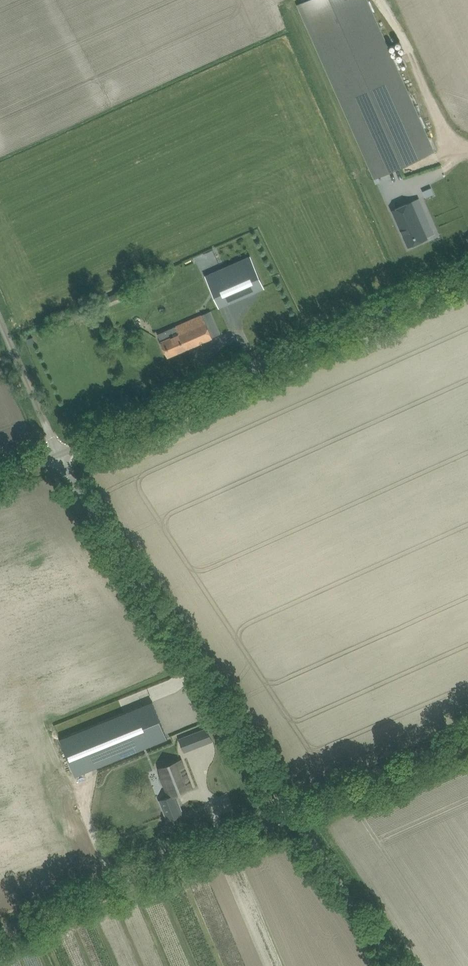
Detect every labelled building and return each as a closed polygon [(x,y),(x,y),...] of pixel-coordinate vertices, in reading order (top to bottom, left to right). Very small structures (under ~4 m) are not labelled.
[(368,0),(307,0),(298,4),(375,179),(435,152),(368,0)] [(454,185),(461,203),(467,200),(467,179),(454,185)] [(419,199),(393,210),(409,246),(427,238),(421,223),(428,220),(419,199)] [(265,288),(251,256),(206,275),(220,307),(265,288)] [(168,338),(161,341),(162,342),(164,347),(168,356),(221,334),(217,325),(216,325),(211,311),(196,318),(186,322),(176,326),(165,331),(168,338)] [(83,708),(97,701),(91,689),(77,696),(83,708)] [(153,701),(60,739),(75,776),(168,738),(153,701)] [(208,728),(194,733),(199,747),(214,742),(208,728)] [(170,796),(160,800),(168,820),(184,813),(176,793),(193,787),(182,759),(161,767),(165,778),(163,778),(170,796)] [(79,795),(113,783),(107,766),(73,778),(79,795)]
